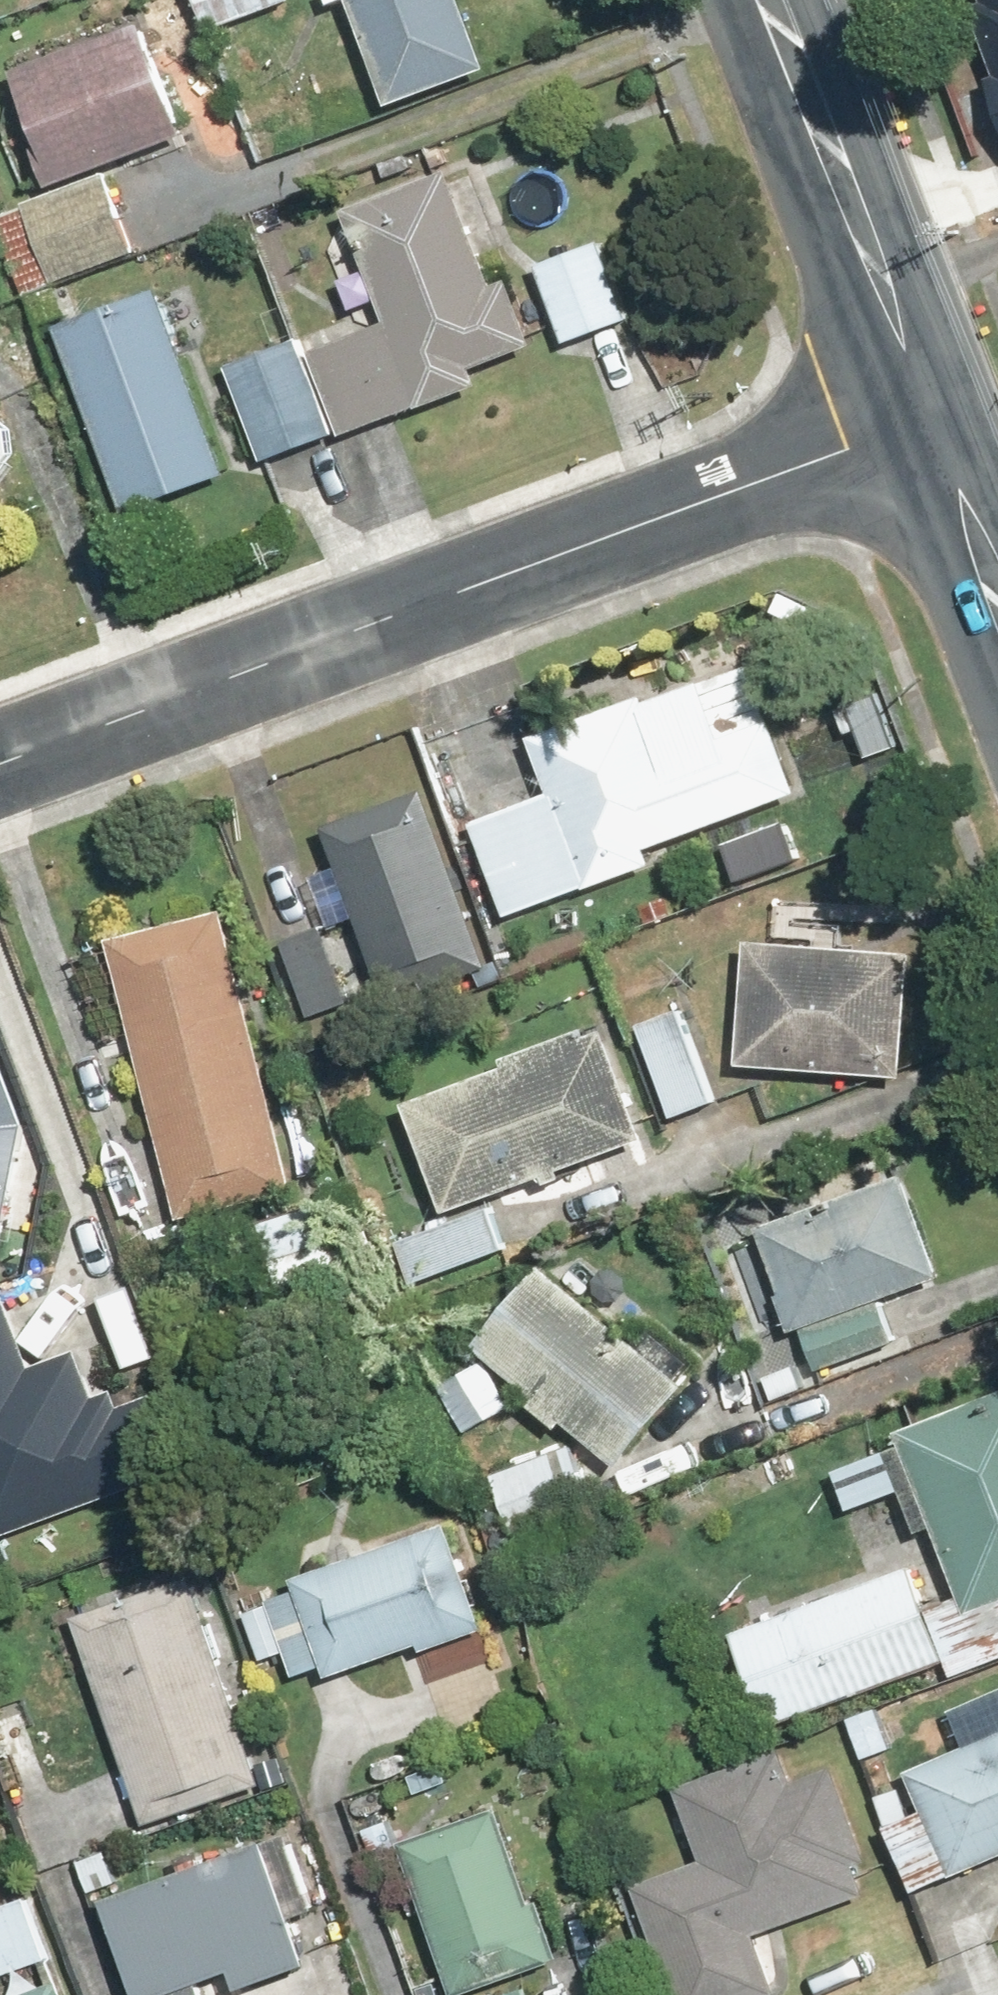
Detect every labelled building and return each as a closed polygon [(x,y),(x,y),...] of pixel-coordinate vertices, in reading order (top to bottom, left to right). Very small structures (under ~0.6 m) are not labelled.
[(218,34),(299,4),(297,0),(205,0),(218,34)] [(341,9),(360,2),(400,111),(500,74),(501,74),(474,0),(337,0),(341,9)] [(997,22),(997,0),(990,0),(997,22)] [(151,25),(24,75),(61,168),(53,171),(61,191),(196,138),(151,25)] [(997,96),(997,57),(986,61),(997,96)] [(457,174),(353,215),(397,324),(317,356),(351,442),(489,387),(483,372),(546,348),(519,282),(503,289),(489,254),(503,248),(475,176),(460,182),(457,174)] [(111,177),(0,217),(30,297),(140,256),(111,177)] [(608,244),(546,267),(575,346),(637,324),(608,244)] [(37,299),(46,327),(73,318),(64,290),(37,299)] [(235,479),(182,332),(210,316),(195,290),(172,304),(168,293),(68,329),(134,515),(235,479)] [(308,341),(235,369),(273,467),(346,439),(308,341)] [(21,459),(19,432),(0,416),(0,486),(21,459)] [(483,823),(516,919),(814,817),(761,661),(538,738),(558,797),(483,823)] [(435,787),(330,825),(345,868),(365,924),(394,1006),(499,969),(435,787)] [(308,1195),(233,908),(115,938),(190,1226),(308,1195)] [(826,946),(758,943),(751,1070),(881,1076),(882,1059),(918,1061),(923,951),(911,950),(913,916),(827,912),(826,946)] [(334,935),(330,924),(287,940),(317,1024),(360,1009),(334,935)] [(690,1009),(641,1027),(676,1125),(726,1107),(690,1009)] [(656,1138),(607,1018),(510,1058),(515,1069),(417,1109),(460,1217),(488,1206),(656,1138)] [(35,1141),(5,1045),(0,1047),(0,1281),(11,1283),(35,1141)] [(808,1326),(823,1372),(907,1344),(891,1297),(948,1278),(912,1170),(765,1218),(789,1290),(780,1292),(793,1331),(808,1326)] [(336,1238),(325,1206),(267,1225),(290,1292),(347,1273),(352,1286),(381,1277),(365,1229),(336,1238)] [(508,1256),(488,1206),(460,1217),(406,1239),(426,1289),(508,1256)] [(590,1296),(598,1286),(575,1269),(567,1279),(553,1268),(487,1352),(545,1398),(538,1406),(573,1433),(576,1429),(629,1470),(698,1381),(590,1296)] [(12,1294),(0,1299),(0,1546),(163,1484),(127,1389),(105,1397),(87,1351),(40,1369),(12,1294)] [(856,1514),(909,1494),(927,1543),(944,1536),(968,1599),(932,1613),(951,1664),(957,1678),(997,1662),(997,1395),(887,1437),(891,1449),(839,1469),(856,1514)] [(531,1538),(603,1501),(572,1440),(501,1477),(531,1538)] [(696,1474),(685,1449),(618,1476),(629,1502),(696,1474)] [(492,1628),(455,1522),(301,1575),(306,1589),(275,1600),(301,1676),(335,1665),(341,1681),(492,1628)] [(932,1613),(914,1567),(742,1633),(779,1730),(951,1664),(932,1613)] [(206,1568),(76,1615),(154,1829),(283,1781),(206,1568)] [(935,1812),(918,1820),(903,1785),(879,1796),(919,1887),(957,1870),(961,1880),(997,1864),(997,1697),(963,1713),(975,1739),(914,1766),(935,1812)] [(0,1719),(0,1769),(16,1815),(57,1801),(27,1710),(0,1719)] [(875,1892),(866,1868),(880,1863),(840,1759),(806,1772),(795,1743),(682,1786),(712,1862),(638,1891),(678,1994),(784,1994),(771,1962),(793,1954),(783,1927),(875,1892)] [(404,1851),(449,1994),(535,1994),(531,1981),(570,1968),(548,1897),(536,1901),(511,1818),(404,1851)] [(237,1993),(318,1962),(273,1842),(112,1903),(147,1994),(238,1994),(237,1993)] [(34,1897),(0,1909),(0,1954),(6,1972),(54,1954),(34,1897)] [(16,1972),(8,1975),(0,1979),(0,1994),(25,1994),(16,1972)] [(67,1978),(26,1994),(74,1994),(67,1978)]
